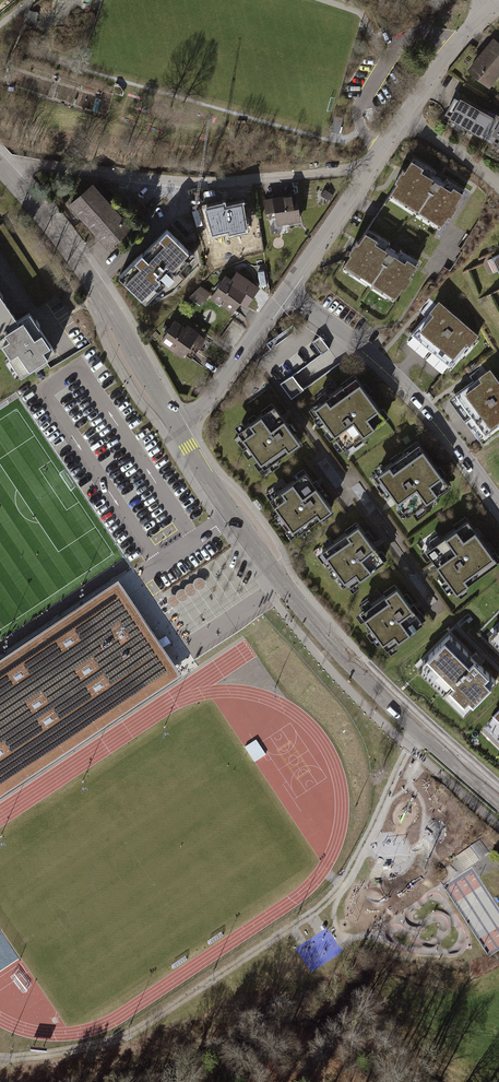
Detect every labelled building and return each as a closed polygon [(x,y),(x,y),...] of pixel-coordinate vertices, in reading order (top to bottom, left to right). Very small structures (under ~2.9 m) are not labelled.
[(493,36),(466,69),(489,87),(498,75),(498,41),(493,36)] [(498,149),(498,122),(456,97),(444,118),(498,149)] [(438,178),(410,160),(389,192),(441,225),(461,193),(438,178)] [(98,181),(74,201),(114,248),(138,228),(98,181)] [(295,197),(269,202),(275,230),(301,224),(295,197)] [(244,202),(210,209),(215,236),(250,229),(244,202)] [(193,247),(171,227),(120,280),(142,301),(193,247)] [(392,250),(362,231),(341,263),(393,296),(413,264),(392,250)] [(490,260),(498,277),(498,255),(490,260)] [(236,282),(226,275),(210,298),(232,313),(242,298),(251,303),(258,293),(237,280),(236,282)] [(201,285),(190,296),(202,305),(211,292),(201,285)] [(0,293),(0,345),(22,377),(58,353),(30,312),(18,320),(0,293)] [(478,334),(438,300),(427,312),(431,316),(419,330),(452,358),(465,343),(468,346),(478,334)] [(185,327),(175,319),(159,342),(182,358),(192,343),(200,349),(207,338),(187,324),(185,327)] [(320,335),(312,340),(322,353),(330,348),(320,335)] [(489,369),(477,378),(479,381),(463,393),(489,428),(498,420),(498,382),(489,369)] [(379,421),(351,383),(309,414),(337,452),(379,421)] [(296,444),(267,410),(231,441),(260,475),(296,444)] [(442,487),(416,451),(376,480),(403,516),(442,487)] [(302,475),(265,500),(290,538),(327,513),(302,475)] [(256,498),(252,501),(258,509),(262,507),(256,498)] [(496,560),(466,520),(419,555),(450,595),(496,560)] [(380,560),(355,526),(322,549),(347,584),(380,560)] [(227,573),(236,567),(227,554),(218,560),(227,573)] [(0,658),(0,796),(182,675),(118,579),(0,658)] [(417,619),(392,588),(362,613),(387,643),(417,619)] [(484,636),(498,651),(498,621),(484,636)] [(494,681),(447,635),(416,668),(463,714),(494,681)] [(482,733),(498,750),(498,717),(482,733)] [(485,836),(470,847),(478,860),(494,850),(485,836)] [(464,870),(478,860),(470,847),(455,856),(464,870)]
